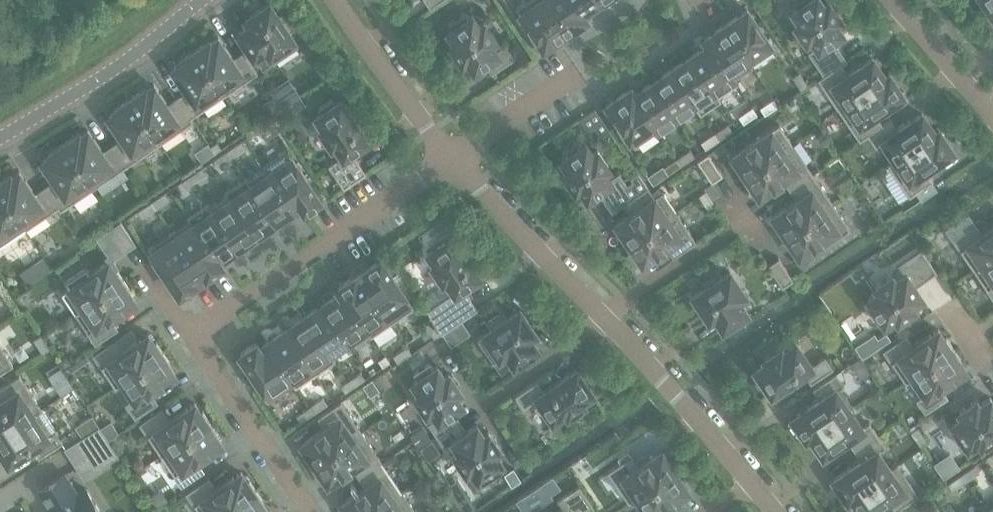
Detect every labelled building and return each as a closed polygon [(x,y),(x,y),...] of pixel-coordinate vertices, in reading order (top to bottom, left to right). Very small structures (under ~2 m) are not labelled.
[(567,32),(545,0),(525,0),(516,6),(544,47),(567,32)] [(567,32),(586,19),(573,0),(545,0),(567,32)] [(600,0),(573,0),(586,19),(586,18),(582,13),(601,0),(600,0)] [(804,42),(809,39),(815,48),(810,52),(825,75),(842,62),(846,60),(832,38),(842,31),(835,21),(840,17),(829,1),(824,4),(822,0),(797,0),(793,2),(797,7),(788,13),(795,23),(793,25),(804,42)] [(984,5),(992,16),(992,15),(992,0),(984,5)] [(250,24),(238,32),(254,56),(262,68),(274,60),(274,61),(298,45),(289,31),(295,28),(284,11),(278,15),(269,2),(264,6),(263,5),(262,6),(263,7),(252,14),(252,13),(250,14),(253,18),(248,21),(250,24)] [(770,44),(747,9),(724,25),(752,66),(753,65),(748,58),(770,44)] [(506,45),(497,51),(491,42),(496,38),(484,21),(479,25),(472,14),(469,17),(466,12),(449,23),(452,28),(449,30),(456,41),(451,44),(462,61),(467,57),(474,68),(485,61),(492,72),(514,57),(506,45)] [(752,66),(724,25),(705,37),(737,84),(737,83),(734,78),(752,66)] [(203,43),(203,44),(194,50),(224,95),(258,72),(243,50),(232,57),(230,53),(230,52),(229,52),(224,46),(225,46),(225,45),(224,45),(218,37),(211,42),(210,40),(206,42),(205,41),(203,43)] [(704,38),(708,44),(690,56),(721,100),(718,96),(737,84),(705,37),(704,38)] [(184,84),(187,89),(176,96),(193,120),(194,120),(191,117),(224,95),(194,50),(185,57),(184,55),(182,57),(182,58),(179,61),(180,63),(173,68),(178,76),(177,76),(183,84),(184,84)] [(721,100),(690,56),(671,69),(702,113),(721,100)] [(819,79),(839,108),(890,75),(889,73),(885,76),(872,57),(862,64),(861,63),(848,72),(842,62),(825,75),(819,79)] [(702,113),(671,69),(653,81),(677,118),(695,106),(701,114),(702,113)] [(801,90),(808,85),(799,72),(792,76),(801,90)] [(889,104),(903,94),(901,92),(902,91),(901,90),(900,90),(892,78),(892,77),(891,76),(890,75),(839,108),(860,139),(867,134),(883,123),(877,115),(890,106),(889,104)] [(635,94),(631,88),(630,88),(658,131),(677,118),(653,81),(635,94)] [(139,91),(139,92),(130,98),(160,143),(193,120),(176,96),(178,98),(168,105),(165,101),(166,101),(161,92),(160,93),(154,85),(147,89),(145,88),(141,90),(141,89),(139,91)] [(656,130),(657,132),(658,131),(630,88),(616,97),(607,104),(635,145),(656,130)] [(290,91),(277,100),(281,106),(281,107),(286,104),(295,98),(290,91)] [(269,114),(281,106),(277,100),(273,95),(261,102),(269,114)] [(120,131),(122,135),(112,143),(127,165),(160,143),(130,98),(120,104),(120,103),(118,105),(118,106),(114,108),(116,110),(108,115),(114,123),(113,123),(119,132),(120,131)] [(764,114),(778,105),(774,98),(760,107),(764,114)] [(366,172),(352,151),(367,140),(360,129),(359,127),(359,128),(355,121),(354,120),(340,100),(336,103),(336,102),(335,103),(332,99),(319,108),(322,112),(320,113),(321,113),(317,116),(324,128),(321,130),(332,145),(335,143),(343,155),(328,164),(344,187),(366,172)] [(277,120),(290,111),(286,104),(281,107),(272,113),(277,120)] [(595,106),(579,117),(588,130),(594,125),(600,135),(610,129),(595,107),(595,106)] [(744,123),(757,114),(752,107),(739,116),(744,123)] [(281,127),(277,120),(272,113),(265,118),(274,131),(281,127)] [(935,132),(922,113),(912,120),(911,118),(898,127),(891,118),(883,123),(867,134),(875,145),(880,142),(892,160),(889,163),(890,164),(939,130),(939,129),(935,132)] [(732,130),(728,123),(714,132),(719,139),(732,130)] [(739,167),(740,167),(746,175),(793,143),(779,124),(755,140),(746,145),(747,146),(735,153),(741,161),(738,163),(738,164),(737,165),(739,167)] [(72,135),(73,136),(64,143),(94,187),(127,165),(112,143),(102,149),(99,145),(100,145),(94,137),(88,129),(80,134),(79,132),(75,135),(74,134),(72,135)] [(940,132),(939,130),(890,164),(909,195),(916,190),(933,179),(926,170),(939,161),(938,160),(953,150),(951,147),(950,146),(941,133),(942,133),(941,131),(940,132)] [(701,141),(706,148),(719,139),(714,132),(701,141)] [(593,153),(586,142),(582,145),(579,140),(562,151),(565,156),(562,158),(569,169),(564,172),(575,189),(580,186),(587,196),(598,189),(605,200),(627,185),(619,173),(610,179),(604,170),(609,167),(597,150),(593,153)] [(217,141),(210,145),(215,152),(222,148),(217,141)] [(245,148),(240,141),(228,149),(233,156),(245,148)] [(46,188),(44,185),(61,210),(94,187),(64,143),(54,149),(53,148),(51,149),(52,151),(48,153),(49,155),(42,160),(48,169),(47,169),(53,178),(53,177),(56,181),(46,188)] [(789,189),(813,173),(793,143),(746,175),(752,184),(751,185),(752,187),(753,187),(754,187),(757,185),(762,193),(774,186),(782,180),(783,179),(789,189)] [(320,197),(287,148),(266,162),(296,207),(301,204),(304,208),(320,197)] [(214,159),(218,166),(233,156),(228,149),(214,159)] [(695,156),(690,149),(677,158),(681,165),(695,156)] [(697,160),(712,181),(723,174),(708,152),(697,160)] [(663,167),(668,174),(681,165),(677,158),(663,167)] [(249,180),(276,220),(296,207),(266,162),(263,164),(265,168),(249,180)] [(207,173),(202,166),(189,176),(193,183),(207,173)] [(4,178),(0,181),(0,191),(25,229),(53,210),(58,207),(60,210),(61,210),(44,185),(34,192),(31,188),(31,187),(26,179),(25,179),(19,171),(12,176),(11,174),(7,176),(6,175),(4,177),(4,178)] [(639,172),(632,177),(641,190),(648,186),(639,172)] [(779,227),(780,226),(786,235),(833,203),(813,173),(789,189),(796,199),(796,200),(795,199),(787,205),(787,206),(776,213),(781,221),(778,223),(778,224),(777,225),(779,227)] [(182,180),(187,187),(193,183),(189,176),(182,180)] [(249,180),(246,176),(226,189),(256,234),(276,220),(249,180)] [(933,179),(916,190),(921,196),(932,189),(937,185),(933,179)] [(713,182),(705,187),(706,190),(712,198),(720,193),(713,182)] [(622,234),(623,234),(629,242),(676,210),(663,191),(655,196),(648,186),(641,190),(623,202),(630,212),(630,213),(618,221),(624,228),(621,230),(621,231),(620,232),(622,234)] [(874,204),(883,198),(876,188),(867,194),(874,204)] [(211,205),(208,201),(207,202),(237,247),(256,234),(226,189),(225,190),(228,194),(211,205)] [(706,190),(698,195),(708,209),(715,204),(712,198),(706,190)] [(25,229),(0,191),(0,246),(25,229)] [(170,199),(165,192),(149,202),(154,210),(170,199)] [(138,210),(143,217),(154,210),(149,202),(138,210)] [(187,215),(190,219),(189,220),(220,265),(222,263),(219,259),(237,247),(207,202),(187,215)] [(825,245),(850,229),(833,203),(786,235),(792,244),(791,245),(792,247),(794,246),(794,247),(797,245),(802,253),(814,245),(814,246),(822,240),(825,245)] [(673,257),(696,241),(676,210),(629,242),(635,251),(634,252),(635,254),(637,254),(640,252),(645,260),(657,253),(666,247),(665,247),(666,246),(673,257)] [(947,228),(974,269),(992,256),(992,227),(982,234),(968,214),(947,228)] [(220,265),(189,220),(170,233),(200,278),(220,265)] [(120,222),(109,230),(123,251),(135,243),(120,222)] [(149,247),(179,292),(200,278),(170,233),(149,247)] [(443,281),(420,297),(428,308),(426,309),(442,332),(461,319),(478,308),(463,286),(479,276),(472,265),(471,263),(471,264),(466,257),(467,257),(466,255),(465,256),(452,236),(448,239),(448,238),(446,239),(444,235),(431,244),(434,248),(432,249),(428,252),(436,263),(433,265),(443,281)] [(911,303),(922,296),(915,285),(936,271),(921,250),(899,264),(905,273),(895,279),(892,275),(875,286),(879,291),(868,298),(870,301),(865,305),(877,321),(882,318),(884,322),(895,314),(898,319),(914,308),(911,303)] [(974,269),(992,297),(992,256),(974,269)] [(779,257),(768,264),(782,286),(793,278),(779,257)] [(414,307),(381,258),(360,272),(393,321),(414,307)] [(69,287),(61,292),(76,314),(125,281),(116,268),(115,269),(108,260),(90,273),(86,267),(65,281),(69,287)] [(719,270),(702,281),(706,287),(693,295),(697,301),(696,301),(697,303),(698,302),(705,312),(704,313),(705,315),(709,312),(712,317),(715,315),(723,327),(747,311),(739,299),(746,295),(730,271),(723,275),(719,270)] [(393,321),(360,272),(340,285),(373,334),(393,321)] [(129,291),(131,290),(125,281),(76,314),(95,342),(117,328),(110,317),(135,300),(129,291)] [(338,287),(341,291),(323,303),(351,343),(349,339),(366,328),(371,336),(373,334),(340,285),(338,287)] [(351,343),(323,303),(304,316),(334,361),(335,360),(332,356),(351,343)] [(524,314),(520,309),(508,317),(504,311),(487,322),(491,328),(477,337),(494,361),(507,353),(514,364),(538,348),(530,336),(536,333),(533,327),(534,326),(533,325),(531,326),(525,316),(526,315),(525,313),(524,314)] [(334,361),(304,316),(284,330),(314,374),(334,361)] [(461,319),(442,332),(451,345),(470,332),(461,319)] [(432,320),(425,324),(434,338),(441,333),(432,320)] [(906,336),(884,350),(905,381),(954,348),(946,337),(945,338),(938,329),(913,346),(906,336)] [(148,334),(139,340),(132,330),(94,355),(115,385),(163,352),(156,342),(154,343),(148,334)] [(284,330),(268,340),(264,343),(289,380),(290,379),(295,387),(314,374),(284,330)] [(878,337),(882,344),(890,338),(886,332),(878,337)] [(42,352),(49,348),(41,334),(34,339),(42,352)] [(256,342),(240,352),(268,393),(289,380),(264,343),(259,346),(256,342)] [(758,374),(759,375),(755,378),(764,390),(768,388),(769,389),(772,393),(791,380),(792,380),(801,374),(801,373),(804,372),(811,382),(833,367),(825,355),(811,365),(796,342),(783,351),(780,348),(765,358),(767,362),(756,369),(758,373),(758,374)] [(13,364),(0,344),(0,373),(13,364)] [(411,353),(407,346),(393,355),(398,362),(411,353)] [(961,359),(954,349),(954,348),(905,381),(905,382),(909,379),(922,397),(918,400),(925,411),(947,397),(940,386),(965,369),(959,360),(961,359)] [(169,364),(171,363),(163,352),(115,385),(115,386),(123,381),(135,398),(127,403),(135,416),(157,401),(150,391),(175,374),(169,364)] [(390,362),(385,354),(378,359),(383,366),(390,362)] [(870,369),(878,363),(873,355),(864,361),(870,369)] [(63,357),(58,360),(64,368),(72,363),(69,358),(63,357)] [(438,418),(430,423),(438,435),(459,421),(452,410),(462,403),(455,392),(460,389),(449,372),(444,376),(437,365),(433,367),(430,363),(413,374),(417,379),(413,381),(420,392),(416,395),(427,411),(432,408),(438,418)] [(553,420),(566,411),(568,414),(584,404),(582,400),(593,393),(590,389),(590,388),(590,387),(594,384),(585,371),(581,374),(580,373),(579,373),(577,369),(557,382),(547,388),(548,389),(545,390),(538,380),(516,395),(523,407),(538,397),(553,420)] [(365,378),(361,371),(347,380),(352,387),(365,378)] [(804,435),(805,435),(806,437),(853,405),(841,387),(844,384),(836,372),(813,388),(819,397),(806,406),(807,407),(792,417),(794,420),(795,421),(804,434),(803,434),(804,435)] [(33,413),(41,408),(19,374),(0,387),(0,398),(2,401),(0,402),(0,435),(33,413)] [(347,380),(341,385),(345,392),(352,387),(347,380)] [(364,386),(370,396),(379,390),(372,380),(364,386)] [(882,388),(874,393),(879,401),(887,396),(882,388)] [(328,404),(323,397),(310,406),(314,413),(328,404)] [(990,397),(979,404),(976,399),(959,410),(963,414),(952,421),(954,425),(949,428),(961,445),(965,442),(968,445),(978,438),(981,443),(992,436),(992,401),(990,397)] [(308,455),(309,454),(314,463),(362,431),(341,400),(317,416),(324,427),(315,433),(301,443),(307,452),(306,452),(308,455)] [(162,409),(141,424),(161,454),(210,421),(203,411),(201,412),(195,403),(169,420),(162,409)] [(850,409),(854,406),(853,405),(806,437),(807,438),(811,435),(823,454),(834,447),(835,449),(848,440),(854,449),(877,433),(869,421),(862,427),(850,409)] [(310,406),(296,415),(301,422),(314,413),(310,406)] [(0,435),(0,442),(1,444),(0,444),(0,450),(7,460),(8,462),(19,455),(19,456),(29,449),(32,447),(38,457),(63,442),(42,409),(34,414),(33,413),(0,435)] [(75,426),(82,437),(99,426),(91,415),(75,426)] [(100,428),(108,440),(119,433),(111,420),(100,428)] [(215,433),(217,432),(210,421),(161,454),(182,485),(203,470),(196,460),(222,442),(215,433)] [(477,424),(466,431),(459,421),(438,435),(446,447),(454,441),(460,450),(455,454),(467,470),(471,467),(479,478),(482,475),(485,480),(502,469),(499,464),(502,462),(495,451),(500,448),(489,431),(484,435),(477,424)] [(65,448),(78,468),(112,446),(108,440),(100,428),(99,426),(82,437),(65,448)] [(423,426),(410,435),(419,448),(432,439),(423,426)] [(910,431),(920,445),(927,440),(918,426),(910,431)] [(343,474),(352,467),(358,477),(381,461),(362,431),(314,463),(320,472),(319,472),(321,475),(322,474),(328,483),(342,473),(343,474)] [(846,497),(847,498),(898,464),(898,463),(890,468),(878,451),(886,445),(877,433),(854,449),(860,459),(847,467),(848,469),(847,469),(834,478),(836,481),(835,481),(836,483),(837,482),(845,495),(846,497)] [(432,440),(420,448),(428,460),(440,452),(432,440)] [(608,471),(629,503),(637,497),(676,471),(669,461),(671,460),(669,458),(668,459),(662,450),(648,460),(647,459),(639,465),(638,466),(631,455),(608,471)] [(402,491),(381,461),(358,477),(365,486),(355,493),(356,493),(341,503),(347,511),(346,511),(371,511),(402,491)] [(919,495),(898,464),(847,498),(848,499),(852,497),(862,511),(870,511),(875,508),(876,510),(889,501),(895,511),(919,495)] [(979,471),(974,465),(961,474),(966,480),(979,471)] [(514,466),(506,472),(513,483),(522,477),(514,466)] [(681,478),(676,471),(637,497),(647,511),(669,511),(665,506),(675,500),(675,499),(689,490),(683,481),(684,480),(682,478),(681,478)] [(187,492),(200,511),(224,511),(256,490),(249,479),(247,481),(241,472),(216,489),(209,478),(187,492)] [(85,487),(77,493),(64,473),(40,488),(55,511),(101,511),(85,487)] [(948,483),(952,489),(966,480),(961,474),(948,483)] [(517,499),(526,511),(529,511),(552,497),(542,482),(517,499)] [(594,507),(579,485),(557,500),(562,508),(556,511),(587,511),(594,507)] [(264,501),(256,490),(224,511),(267,511),(268,511),(262,502),(264,501)] [(465,490),(454,497),(459,504),(470,497),(465,490)] [(402,491),(371,511),(416,511),(402,491)] [(983,506),(987,511),(992,511),(992,499),(983,506)]
